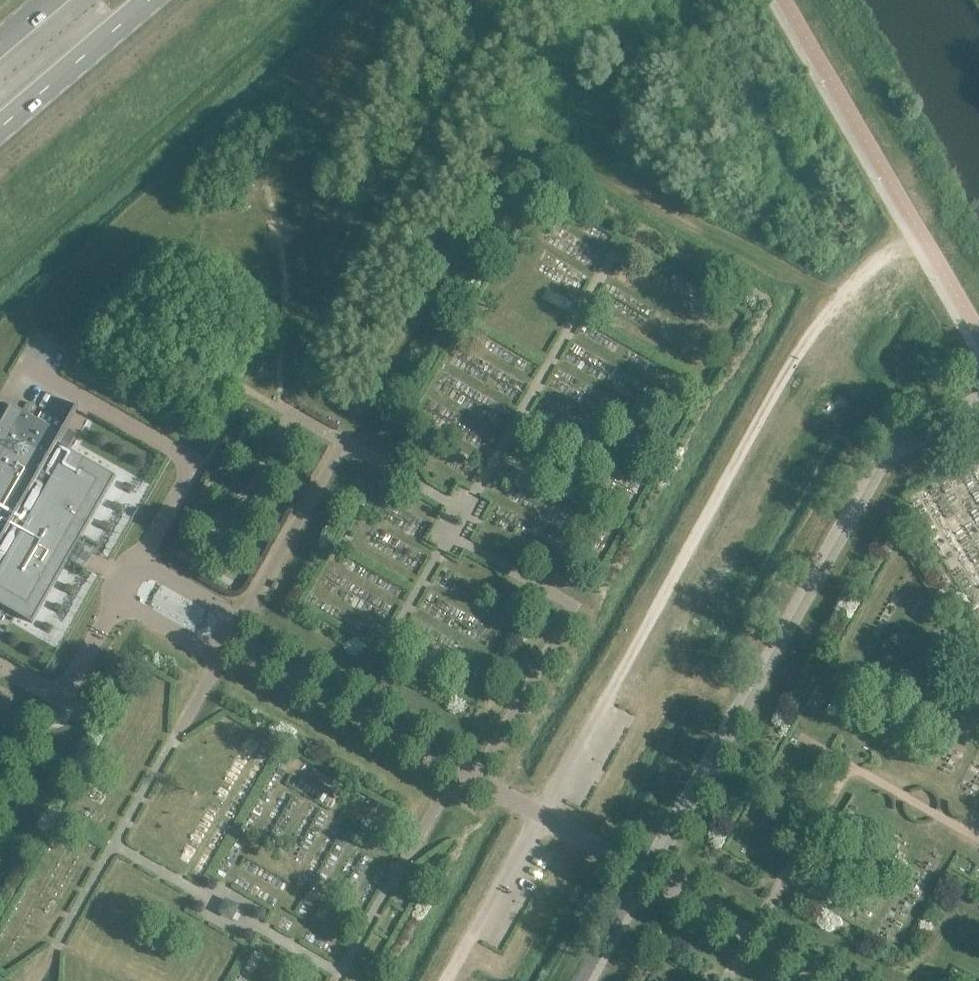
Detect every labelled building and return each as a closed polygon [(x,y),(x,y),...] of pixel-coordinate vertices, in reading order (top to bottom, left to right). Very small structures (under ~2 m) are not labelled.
[(11,405),(0,425),(0,605),(32,623),(116,476),(58,443),(63,434),(11,405)]
